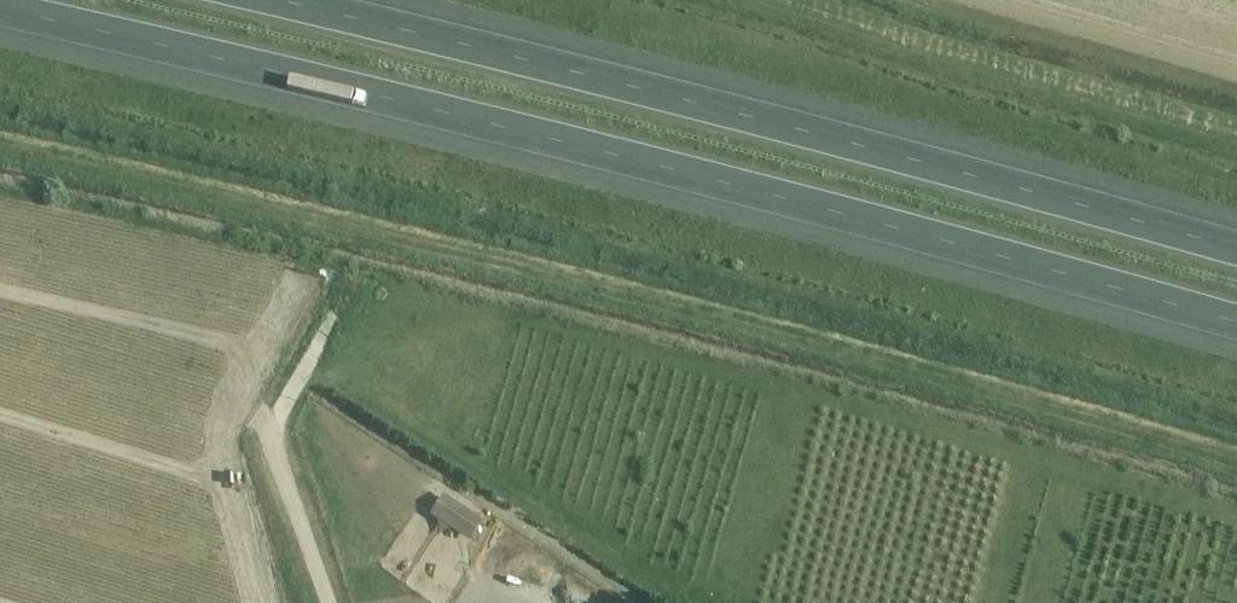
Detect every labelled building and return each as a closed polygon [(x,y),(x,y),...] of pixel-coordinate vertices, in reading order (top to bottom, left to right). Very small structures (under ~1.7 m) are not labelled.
[(473,538),(483,522),(446,497),(435,514),(473,538)]
